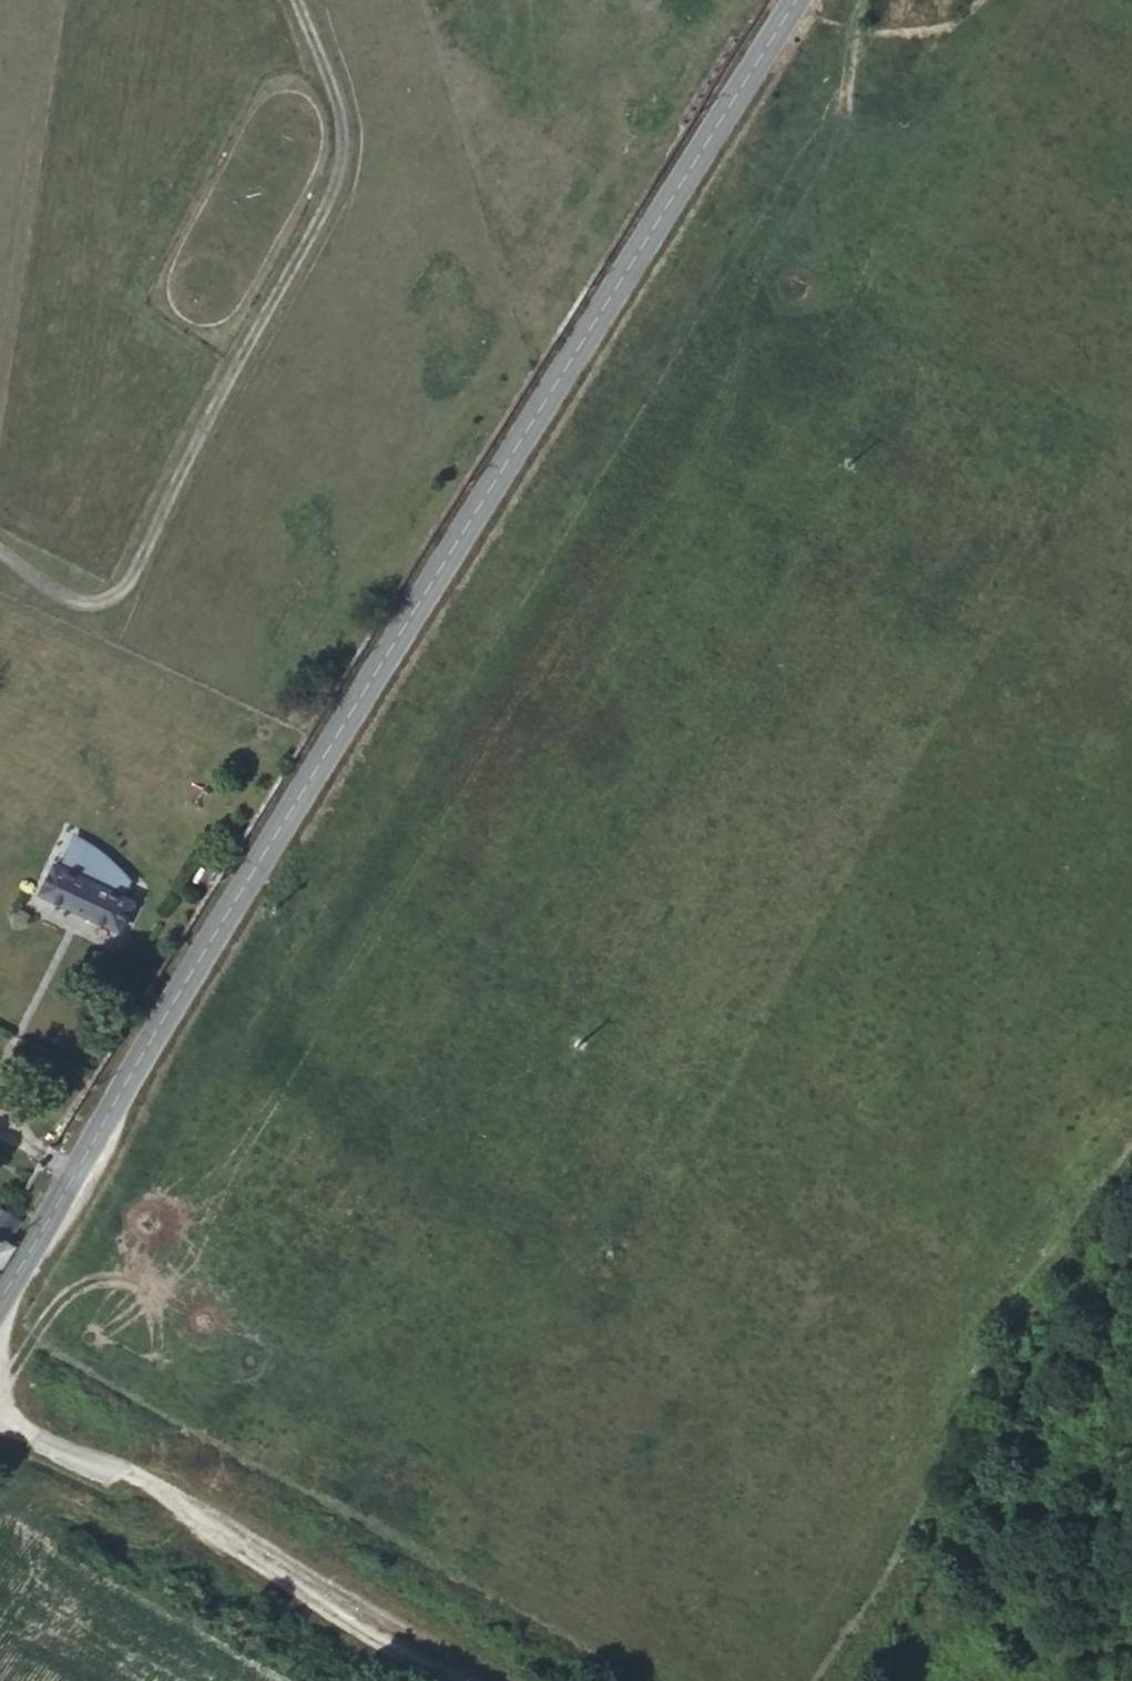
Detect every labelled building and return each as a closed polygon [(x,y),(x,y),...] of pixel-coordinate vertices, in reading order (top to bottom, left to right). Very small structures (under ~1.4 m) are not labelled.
[(75,840),(137,870),(145,852),(121,833),(86,814),(75,840)] [(146,875),(137,870),(75,840),(65,836),(42,882),(126,923),(146,875)] [(0,1212),(0,1273),(15,1248),(3,1242),(18,1216),(3,1207),(0,1212)]
